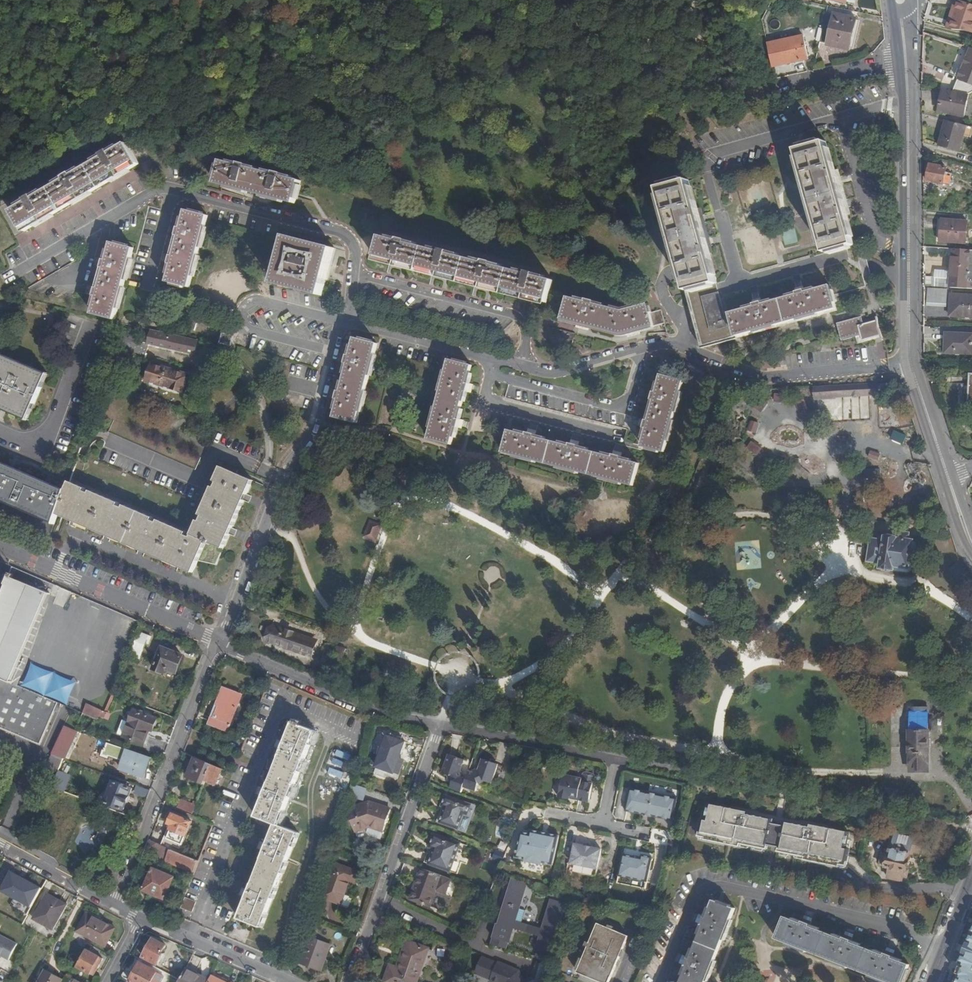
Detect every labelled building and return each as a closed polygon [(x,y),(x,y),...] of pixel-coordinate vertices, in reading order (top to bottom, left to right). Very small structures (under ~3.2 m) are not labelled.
[(958,1),(949,29),(971,34),(971,6),(958,1)] [(821,38),(820,42),(828,44),(834,14),(827,12),(824,26),(821,38)] [(856,18),(834,14),(828,44),(850,49),(856,18)] [(780,40),(767,43),(772,67),(785,64),(809,59),(804,35),(780,40)] [(969,58),(967,57),(955,86),(967,91),(969,85),(971,86),(971,51),(969,58)] [(964,117),(969,95),(943,89),(939,112),(964,117)] [(939,147),(959,152),(967,126),(946,120),(939,147)] [(826,252),(854,245),(826,142),(797,150),(826,252)] [(140,165),(128,144),(13,211),(25,233),(140,165)] [(295,204),(301,181),(221,161),(215,184),(295,204)] [(946,167),(930,164),(927,181),(944,184),(950,185),(952,173),(946,172),(946,167)] [(837,309),(831,285),(726,314),(719,291),(688,180),(660,188),(683,270),(695,313),(704,346),(837,309)] [(190,288),(209,216),(186,210),(167,282),(190,288)] [(965,243),(966,221),(942,220),(940,242),(965,243)] [(783,231),(784,244),(796,243),(795,230),(783,231)] [(322,296),(335,248),(286,236),(274,284),(322,296)] [(546,305),(552,283),(536,279),(536,276),(527,274),(527,277),(493,268),(494,265),(485,263),(484,265),(451,257),(451,254),(444,252),(443,255),(409,246),(409,243),(402,241),(401,244),(380,239),(375,261),(546,305)] [(116,320),(134,248),(111,242),(93,314),(116,320)] [(953,248),(950,280),(968,282),(971,282),(971,250),(953,248)] [(928,288),(927,308),(947,309),(948,289),(928,288)] [(951,294),(950,316),(971,317),(971,295),(951,294)] [(622,311),(568,297),(562,320),(620,334),(626,334),(654,327),(647,304),(622,311)] [(882,335),(878,321),(864,324),(862,317),(838,324),(842,341),(861,335),(863,341),(882,335)] [(194,332),(196,323),(189,321),(188,330),(194,332)] [(141,337),(142,331),(121,326),(120,331),(126,333),(126,336),(134,338),(135,336),(141,337)] [(185,351),(187,341),(188,339),(150,330),(147,343),(185,352),(185,351)] [(564,330),(562,336),(572,341),(574,335),(564,330)] [(231,346),(233,336),(222,333),(219,343),(231,346)] [(945,333),(945,353),(971,354),(971,334),(945,333)] [(357,424),(378,344),(355,338),(350,356),(346,355),(344,364),(348,365),(341,391),(337,391),(335,398),(337,398),(334,409),(336,409),(335,414),(335,415),(334,418),(357,424)] [(193,342),(187,341),(185,351),(191,352),(193,342)] [(47,374),(0,354),(0,355),(0,408),(27,420),(47,374)] [(184,389),(186,383),(183,383),(185,375),(166,369),(167,365),(151,361),(151,362),(146,360),(140,379),(181,391),(182,389),(184,389)] [(467,384),(472,365),(449,360),(429,439),(452,445),(453,438),(455,438),(458,428),(460,428),(462,420),(458,419),(465,392),(469,393),(471,385),(467,384)] [(642,447),(665,453),(684,380),(661,375),(656,394),(653,393),(651,402),(654,403),(649,420),(646,419),(644,427),(647,428),(642,447)] [(880,384),(880,383),(814,387),(815,401),(817,400),(837,399),(837,398),(844,398),(852,397),(860,397),(870,396),(879,396),(880,396),(880,395),(880,384)] [(627,429),(631,416),(509,384),(506,398),(627,429)] [(789,394),(775,393),(774,400),(788,401),(789,394)] [(761,412),(768,402),(762,398),(755,408),(761,412)] [(810,412),(804,399),(797,402),(803,415),(810,412)] [(195,470),(200,458),(115,421),(109,433),(195,470)] [(761,425),(761,423),(748,422),(747,429),(760,431),(761,428),(761,425)] [(632,486),(639,463),(622,459),(623,454),(615,452),(614,457),(580,448),(581,444),(572,442),(571,446),(536,437),(537,432),(529,430),(528,434),(509,430),(503,453),(632,486)] [(895,431),(891,439),(903,444),(906,436),(895,431)] [(763,450),(752,442),(747,448),(759,456),(760,454),(763,450)] [(882,454),(868,447),(865,454),(863,456),(877,463),(882,454)] [(792,459),(778,456),(776,463),(790,466),(792,459)] [(801,463),(800,458),(796,459),(797,464),(797,466),(801,470),(805,474),(809,476),(811,473),(807,471),(804,467),(801,463)] [(55,524),(59,511),(65,490),(55,486),(0,462),(0,500),(55,524)] [(85,488),(68,481),(65,490),(59,511),(126,541),(194,570),(197,562),(215,566),(253,480),(221,467),(214,481),(216,482),(214,488),(212,487),(200,515),(202,516),(200,522),(197,520),(191,537),(186,535),(187,532),(158,520),(157,523),(152,521),(153,518),(124,505),(123,508),(118,506),(119,503),(91,491),(90,493),(84,491),(85,488)] [(869,469),(868,477),(882,478),(883,470),(869,469)] [(866,498),(858,493),(854,499),(862,504),(866,498)] [(649,499),(643,518),(644,519),(647,516),(656,509),(656,499),(649,499)] [(656,509),(647,516),(652,522),(661,515),(656,509)] [(375,539),(380,526),(371,523),(366,536),(375,539)] [(911,541),(912,535),(898,533),(897,538),(884,536),(883,541),(871,539),(868,561),(882,563),(881,569),(894,571),(895,565),(908,567),(912,541),(911,541)] [(964,573),(957,564),(952,568),(959,577),(964,573)] [(48,593),(13,578),(14,575),(9,573),(4,584),(6,585),(0,600),(0,728),(40,744),(57,702),(44,697),(11,683),(48,593)] [(56,597),(48,593),(11,683),(44,697),(48,688),(22,677),(56,597)] [(304,654),(308,639),(271,628),(267,643),(304,654)] [(150,636),(139,632),(130,655),(138,658),(144,643),(147,643),(150,636)] [(315,641),(308,639),(304,654),(311,656),(315,641)] [(346,649),(337,646),(332,663),(341,665),(346,649)] [(183,656),(162,647),(153,669),(163,674),(166,668),(177,673),(183,656)] [(241,695),(224,688),(210,724),(227,731),(241,695)] [(97,717),(100,709),(87,704),(83,712),(97,717)] [(928,771),(927,708),(910,709),(912,772),(928,771)] [(152,730),(156,718),(134,709),(124,736),(143,744),(149,728),(152,730)] [(261,927),(298,833),(279,825),(315,732),(293,723),(256,816),(276,824),(239,918),(261,927)] [(75,731),(64,726),(51,754),(63,759),(65,759),(77,731),(75,731)] [(394,775),(401,757),(406,742),(387,735),(375,768),(394,775)] [(149,757),(128,749),(121,769),(141,776),(144,770),(148,770),(149,757)] [(63,759),(51,754),(45,768),(57,773),(63,759)] [(450,789),(461,793),(463,788),(476,792),(479,785),(485,782),(492,784),(499,764),(483,759),(480,767),(472,772),(470,772),(468,777),(465,776),(460,768),(463,760),(449,755),(442,774),(447,776),(452,785),(450,789)] [(403,758),(401,757),(394,775),(375,768),(374,771),(396,778),(403,758)] [(187,777),(204,784),(205,780),(211,765),(195,758),(187,777)] [(221,769),(211,765),(205,780),(216,784),(221,769)] [(52,787),(61,790),(66,777),(57,774),(52,787)] [(553,793),(559,794),(562,776),(556,775),(553,793)] [(562,796),(573,799),(574,795),(583,797),(582,800),(593,803),(597,784),(586,782),(586,779),(567,775),(562,796)] [(131,788),(114,781),(105,803),(123,810),(131,788)] [(366,789),(351,784),(348,796),(362,800),(366,789)] [(147,799),(150,791),(136,786),(133,794),(147,799)] [(682,800),(635,789),(630,812),(677,823),(682,800)] [(894,804),(896,791),(885,789),(883,802),(894,804)] [(445,808),(440,823),(459,830),(464,813),(468,814),(471,803),(445,794),(441,806),(445,808)] [(182,800),(177,810),(192,816),(196,806),(182,800)] [(391,809),(370,802),(346,810),(355,832),(369,827),(384,832),(391,809)] [(464,813),(459,830),(466,832),(476,805),(471,803),(468,814),(464,813)] [(436,822),(440,823),(445,808),(441,806),(436,822)] [(771,820),(750,816),(749,819),(739,816),(740,811),(712,806),(709,821),(705,820),(702,836),(709,837),(708,840),(743,847),(744,844),(768,848),(769,844),(774,825),(771,820)] [(164,838),(161,845),(179,853),(191,822),(172,814),(168,824),(173,825),(171,831),(167,839),(164,838)] [(784,827),(780,846),(779,851),(804,855),(804,858),(839,865),(839,863),(846,864),(850,849),(847,848),(850,834),(822,828),(821,833),(811,830),(811,829),(789,824),(784,827)] [(774,825),(769,844),(780,846),(784,827),(774,825)] [(384,832),(369,827),(368,832),(369,835),(381,839),(384,832)] [(563,836),(550,833),(550,836),(544,834),(545,832),(533,829),(532,833),(524,831),(518,856),(528,859),(528,860),(544,864),(545,863),(555,865),(563,836)] [(665,843),(665,831),(652,831),(652,843),(665,843)] [(919,839),(911,837),(911,836),(893,832),(890,844),(887,844),(885,853),(880,852),(876,864),(889,867),(886,877),(901,881),(902,876),(906,876),(908,869),(904,868),(909,849),(917,851),(919,839)] [(426,861),(452,870),(462,842),(435,833),(426,861)] [(167,862),(194,872),(199,861),(179,853),(161,845),(149,841),(146,851),(150,852),(151,851),(162,855),(161,857),(168,860),(167,862)] [(462,842),(452,870),(461,873),(470,845),(462,842)] [(498,850),(507,853),(510,845),(501,842),(498,850)] [(594,847),(587,846),(577,844),(572,864),(599,869),(603,849),(594,847)] [(495,849),(492,859),(503,862),(507,853),(498,850),(495,849)] [(655,858),(644,856),(644,859),(626,856),(621,877),(650,883),(655,858)] [(359,873),(333,863),(320,897),(340,905),(349,882),(355,884),(359,873)] [(450,895),(455,880),(421,868),(411,899),(436,908),(441,892),(450,895)] [(174,877),(154,869),(144,890),(164,899),(174,877)] [(1,892),(34,906),(44,885),(11,871),(1,892)] [(517,921),(527,889),(512,885),(501,924),(498,924),(495,937),(511,942),(515,928),(539,936),(536,947),(552,951),(567,904),(550,899),(542,928),(517,921)] [(66,905),(48,895),(34,919),(52,929),(66,905)] [(191,910),(195,901),(186,898),(182,906),(191,910)] [(735,908),(713,900),(681,981),(706,981),(735,908)] [(91,938),(101,920),(88,913),(78,931),(91,938)] [(785,916),(777,938),(890,981),(902,981),(909,964),(785,916)] [(115,928),(101,920),(91,938),(106,946),(115,928)] [(314,925),(307,923),(305,930),(312,932),(314,925)] [(598,923),(590,943),(587,942),(586,946),(588,947),(584,958),(581,957),(579,961),(582,962),(581,967),(577,966),(576,969),(579,971),(578,972),(603,981),(609,981),(628,936),(598,923)] [(0,934),(0,956),(9,960),(17,943),(0,934)] [(308,937),(298,963),(319,971),(330,945),(308,937)] [(165,945),(154,939),(144,957),(157,964),(163,953),(162,952),(165,945)] [(408,941),(399,968),(391,966),(385,981),(416,981),(428,949),(408,941)] [(88,944),(86,948),(77,965),(94,974),(103,958),(89,950),(91,946),(88,944)] [(954,981),(971,981),(971,964),(961,961),(954,981)] [(550,966),(537,963),(534,975),(523,979),(520,971),(498,962),(491,981),(494,981),(546,981),(550,966)] [(141,963),(131,981),(132,981),(151,981),(157,971),(141,963)] [(186,968),(180,980),(179,981),(208,981),(210,980),(186,968)] [(46,970),(39,981),(61,981),(63,979),(46,970)]
